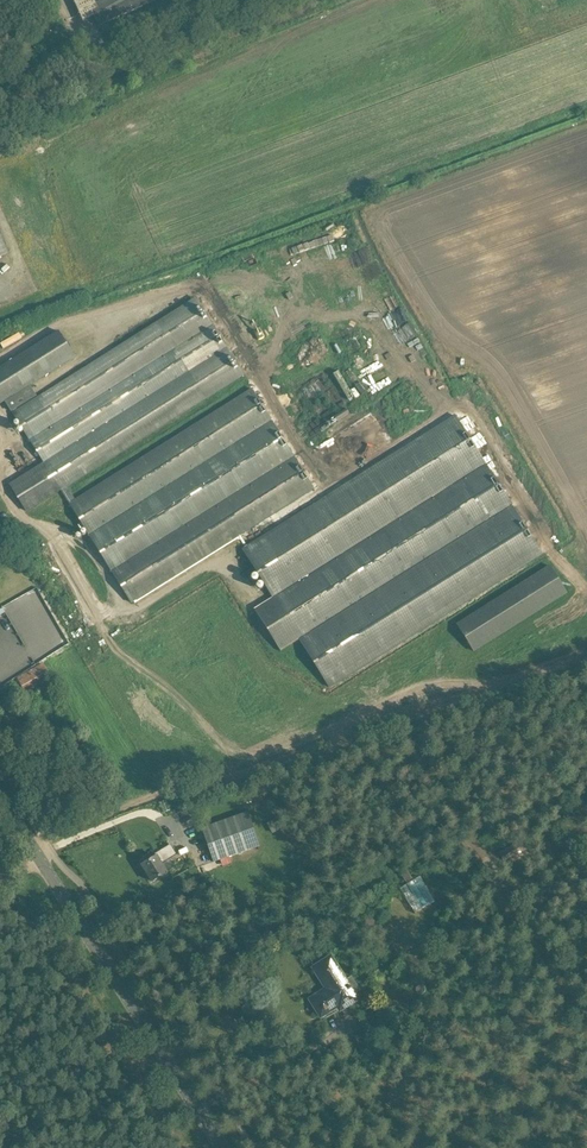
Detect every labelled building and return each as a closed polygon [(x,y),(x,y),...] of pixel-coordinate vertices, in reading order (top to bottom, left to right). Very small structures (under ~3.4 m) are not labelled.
[(81,17),(92,11),(99,26),(156,0),(74,0),(81,17)] [(9,252),(0,230),(0,256),(9,252)] [(13,412),(44,461),(8,484),(27,514),(61,493),(132,605),(315,489),(251,388),(77,499),(70,488),(245,377),(194,298),(13,412)] [(6,402),(12,411),(37,396),(31,386),(76,359),(60,332),(24,354),(10,352),(0,357),(0,405),(6,402)] [(322,426),(345,415),(326,376),(303,387),(322,426)] [(243,547),(271,594),(254,606),(278,647),(299,636),(328,687),(543,553),(453,410),(243,547)] [(13,529),(16,534),(21,531),(18,526),(13,529)] [(567,593),(550,566),(457,624),(474,651),(567,593)] [(18,679),(25,693),(51,681),(45,666),(18,679)] [(202,829),(217,868),(263,850),(248,813),(202,829)] [(142,865),(152,881),(167,872),(161,863),(174,856),(169,849),(157,856),(142,865)] [(400,887),(418,916),(438,904),(420,875),(400,887)] [(331,956),(313,967),(327,989),(310,1000),(318,1012),(343,997),(348,1005),(358,999),(354,993),(360,990),(352,976),(345,980),(331,957),(331,956)]
